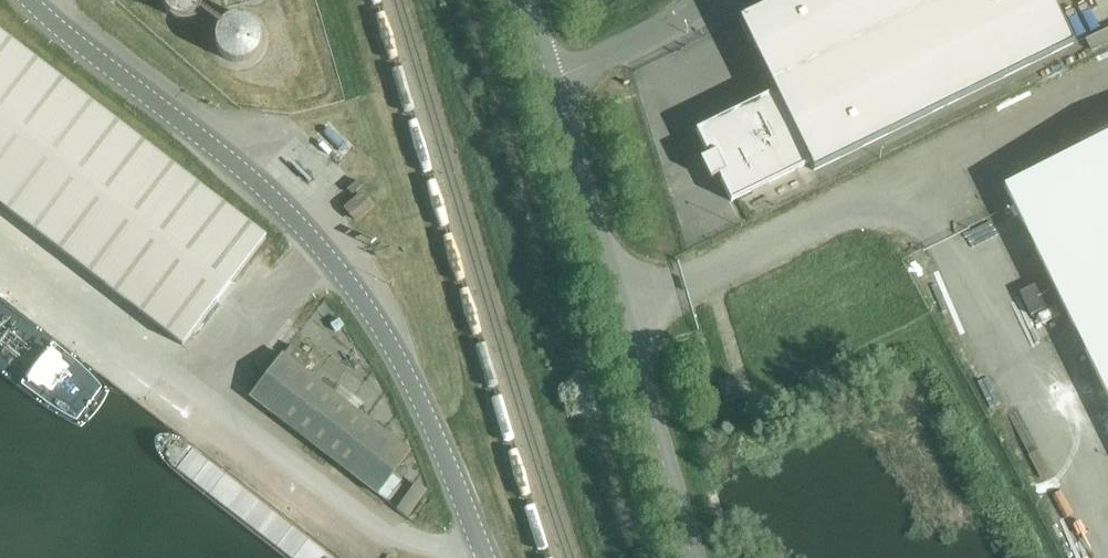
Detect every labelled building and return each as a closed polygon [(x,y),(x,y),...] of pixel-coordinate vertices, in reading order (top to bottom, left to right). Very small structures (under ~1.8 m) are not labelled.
[(161,2),(162,6),(164,10),(167,14),(170,17),(174,19),(179,20),(183,20),(187,19),(191,17),(195,14),(198,11),(200,7),(201,3),(202,0),(161,0),(161,2)] [(286,18),(298,15),(293,0),(281,0),(286,18)] [(1051,0),(777,0),(739,19),(774,92),(695,131),(708,157),(704,160),(713,178),(717,176),(730,202),(1069,36),(1051,0)] [(219,27),(218,29),(217,31),(216,34),(215,36),(215,39),(215,41),(215,43),(215,46),(216,48),(217,50),(218,52),(220,54),(221,56),(223,58),(225,59),(227,61),(229,62),(231,63),(234,63),(236,64),(238,64),(241,64),(243,63),(246,62),(248,62),(250,60),(252,59),(254,58),(256,56),(257,54),(258,52),(259,50),(260,47),(261,45),(261,43),(261,40),(261,38),(261,35),(260,33),(259,31),(258,29),(257,27),(255,25),(253,23),(251,22),(249,20),(247,19),(245,19),(243,18),(240,18),(238,18),(235,18),(233,18),(231,19),(228,20),(226,21),(224,22),(222,24),(221,25),(219,27)] [(183,346),(266,239),(0,34),(0,205),(183,346)] [(1107,399),(1107,135),(1004,186),(1107,399)] [(347,190),(351,196),(361,187),(357,182),(347,190)] [(346,210),(357,222),(372,208),(361,196),(346,210)] [(0,305),(0,360),(93,433),(115,445),(134,446),(144,435),(139,414),(122,400),(0,305)] [(249,398),(376,495),(409,452),(282,355),(249,398)]
